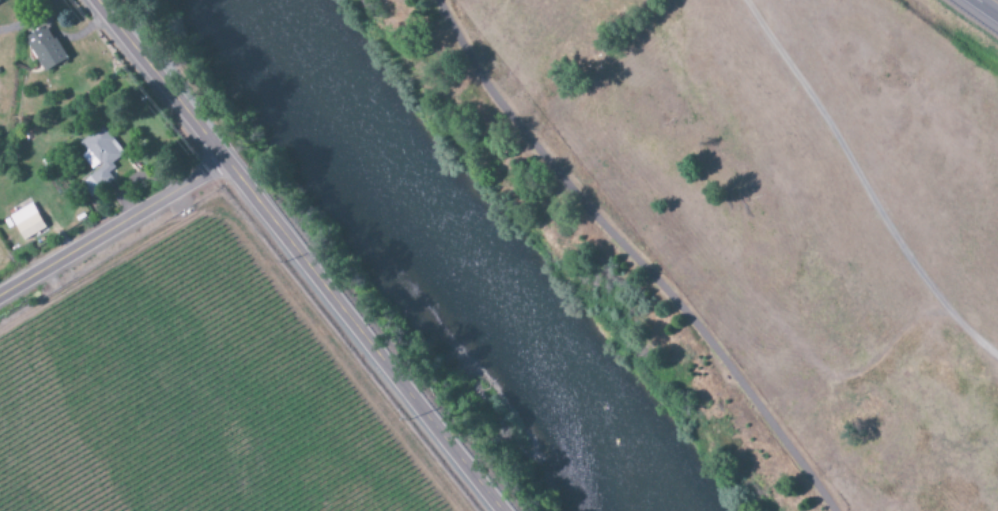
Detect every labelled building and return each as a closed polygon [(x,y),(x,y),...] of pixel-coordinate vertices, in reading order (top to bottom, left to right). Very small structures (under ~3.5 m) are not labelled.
[(64,59),(44,25),(22,38),(42,72),(64,59)] [(80,181),(90,195),(111,179),(107,174),(114,168),(109,161),(121,152),(101,126),(79,143),(85,152),(80,156),(92,172),(80,181)] [(9,215),(20,241),(43,231),(32,205),(9,215)]
